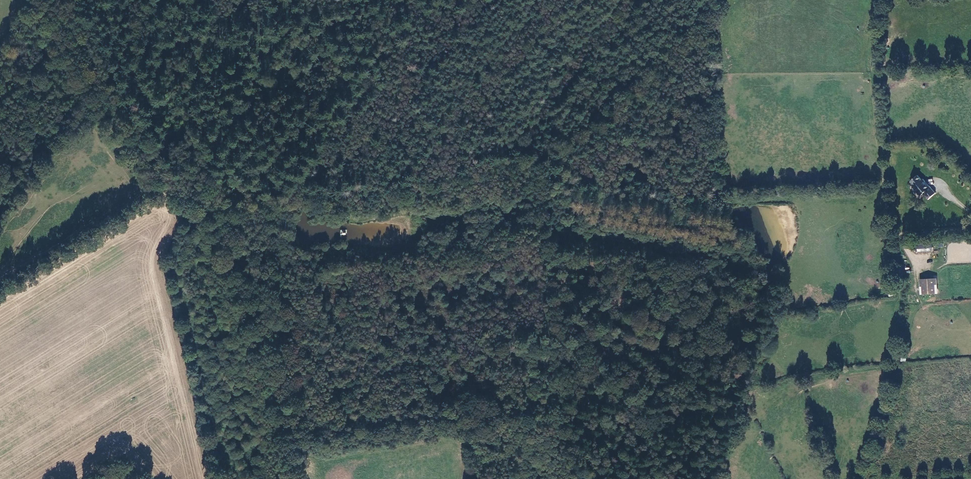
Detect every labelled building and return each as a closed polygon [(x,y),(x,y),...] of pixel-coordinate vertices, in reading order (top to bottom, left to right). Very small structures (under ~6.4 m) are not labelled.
[(920,201),(927,195),(921,188),(920,189),(917,185),(918,184),(915,180),(914,182),(910,177),(902,183),(908,189),(906,190),(913,198),(915,196),(920,201)] [(916,251),(932,251),(932,244),(916,243),(916,251)] [(937,278),(919,279),(920,295),(938,294),(937,278)]
